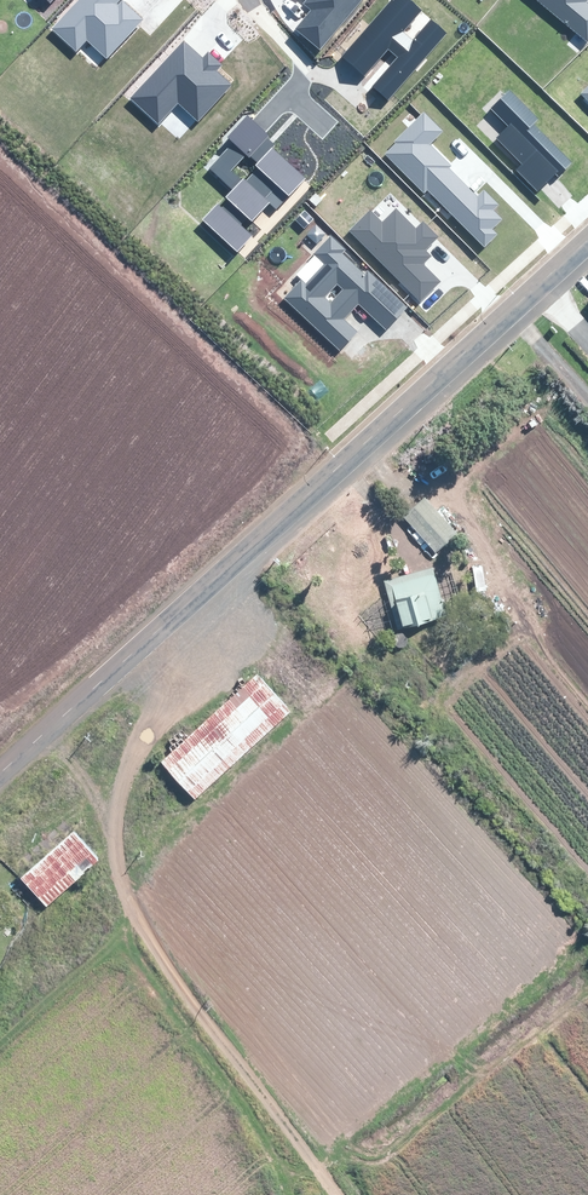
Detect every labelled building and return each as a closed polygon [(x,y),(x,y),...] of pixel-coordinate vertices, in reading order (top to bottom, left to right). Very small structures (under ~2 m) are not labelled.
[(55,32),(81,55),(93,42),(113,60),(150,20),(128,0),(84,0),(55,32)] [(310,7),(317,12),(297,36),(322,57),(369,0),(315,0),(310,7)] [(410,0),(394,0),(345,59),(367,77),(391,49),(402,58),(378,87),(393,100),(448,34),(432,21),(414,44),(404,36),(424,12),(410,0)] [(587,40),(587,0),(540,0),(587,40)] [(186,43),(133,97),(165,127),(186,105),(204,122),(235,90),(219,75),(226,67),(212,53),(204,61),(186,43)] [(542,122),(511,93),(496,110),(515,127),(504,139),(531,163),(524,171),(547,192),(572,165),(535,129),(542,122)] [(425,114),(386,155),(425,191),(428,188),(492,248),(503,237),(496,231),(507,220),(498,213),(503,207),(486,191),(480,198),(428,149),(444,132),(425,114)] [(275,138),(253,120),(213,168),(237,189),(209,223),(245,253),(258,238),(246,228),(255,216),(262,222),(276,205),(282,210),(311,175),(271,142),(275,138)] [(371,211),(353,230),(429,301),(445,284),(420,261),(441,238),(426,224),(420,230),(399,211),(385,225),(371,211)] [(303,281),(288,298),(344,351),(361,332),(346,318),(360,304),(388,331),(409,309),(334,238),(318,255),(330,266),(310,287),(303,281)] [(435,547),(439,551),(460,531),(427,495),(405,515),(416,526),(435,547)] [(449,614),(445,600),(443,591),(453,588),(451,579),(441,582),(436,566),(401,575),(387,580),(391,595),(395,610),(396,615),(400,628),(419,622),(423,621),(449,614)] [(277,598),(292,609),(297,603),(282,592),(277,598)] [(293,610),(300,620),(305,616),(297,606),(293,610)] [(411,646),(422,659),(426,656),(415,643),(411,646)] [(260,672),(165,760),(199,797),(295,709),(260,672)] [(78,829),(26,875),(50,904),(103,857),(78,829)]
